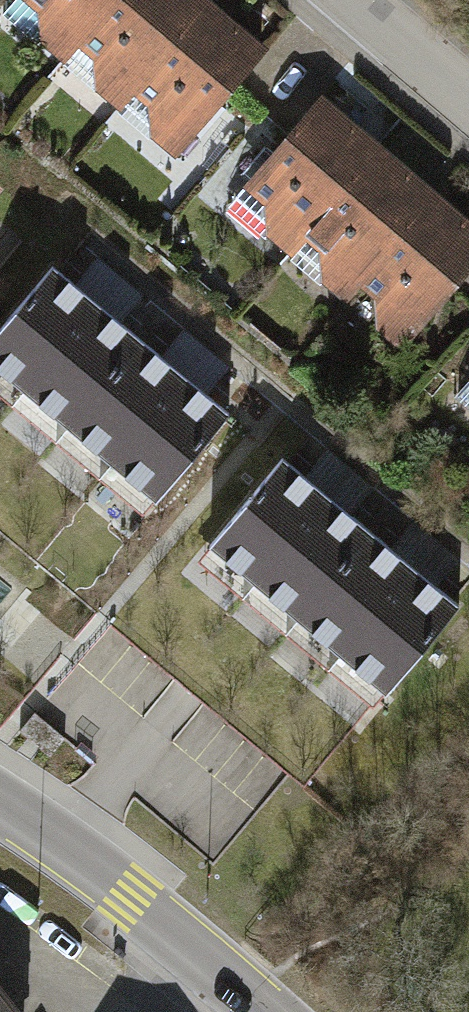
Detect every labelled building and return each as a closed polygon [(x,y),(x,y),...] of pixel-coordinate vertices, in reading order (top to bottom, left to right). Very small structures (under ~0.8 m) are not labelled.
[(41,3),(43,35),(67,55),(81,37),(112,0),(38,0),(41,3)] [(198,0),(112,0),(81,37),(97,50),(98,81),(121,101),(137,84),(203,5),(198,0)] [(260,54),(203,5),(137,84),(152,97),(153,129),(178,150),(260,54)] [(374,150),(317,101),(250,181),(268,196),(269,227),(293,247),(307,229),(374,150)] [(430,197),(374,150),(307,229),(323,243),(324,274),(348,295),(363,276),(430,197)] [(430,197),(363,276),(378,290),(380,322),(405,342),(468,267),(468,230),(430,197)] [(52,266),(0,327),(0,370),(24,390),(97,304),(52,266)] [(97,304),(24,390),(67,426),(140,339),(97,304)] [(140,339),(67,426),(110,462),(183,375),(140,339)] [(183,375),(110,462),(156,500),(229,413),(183,375)] [(327,495),(283,458),(209,545),(254,582),(327,495)] [(327,495),(254,582),(297,618),(370,531),(327,495)] [(370,531),(297,618),(340,654),(414,567),(370,531)] [(414,567),(340,654),(386,692),(459,605),(414,567)] [(0,998),(0,1011),(11,1011),(0,998)]
